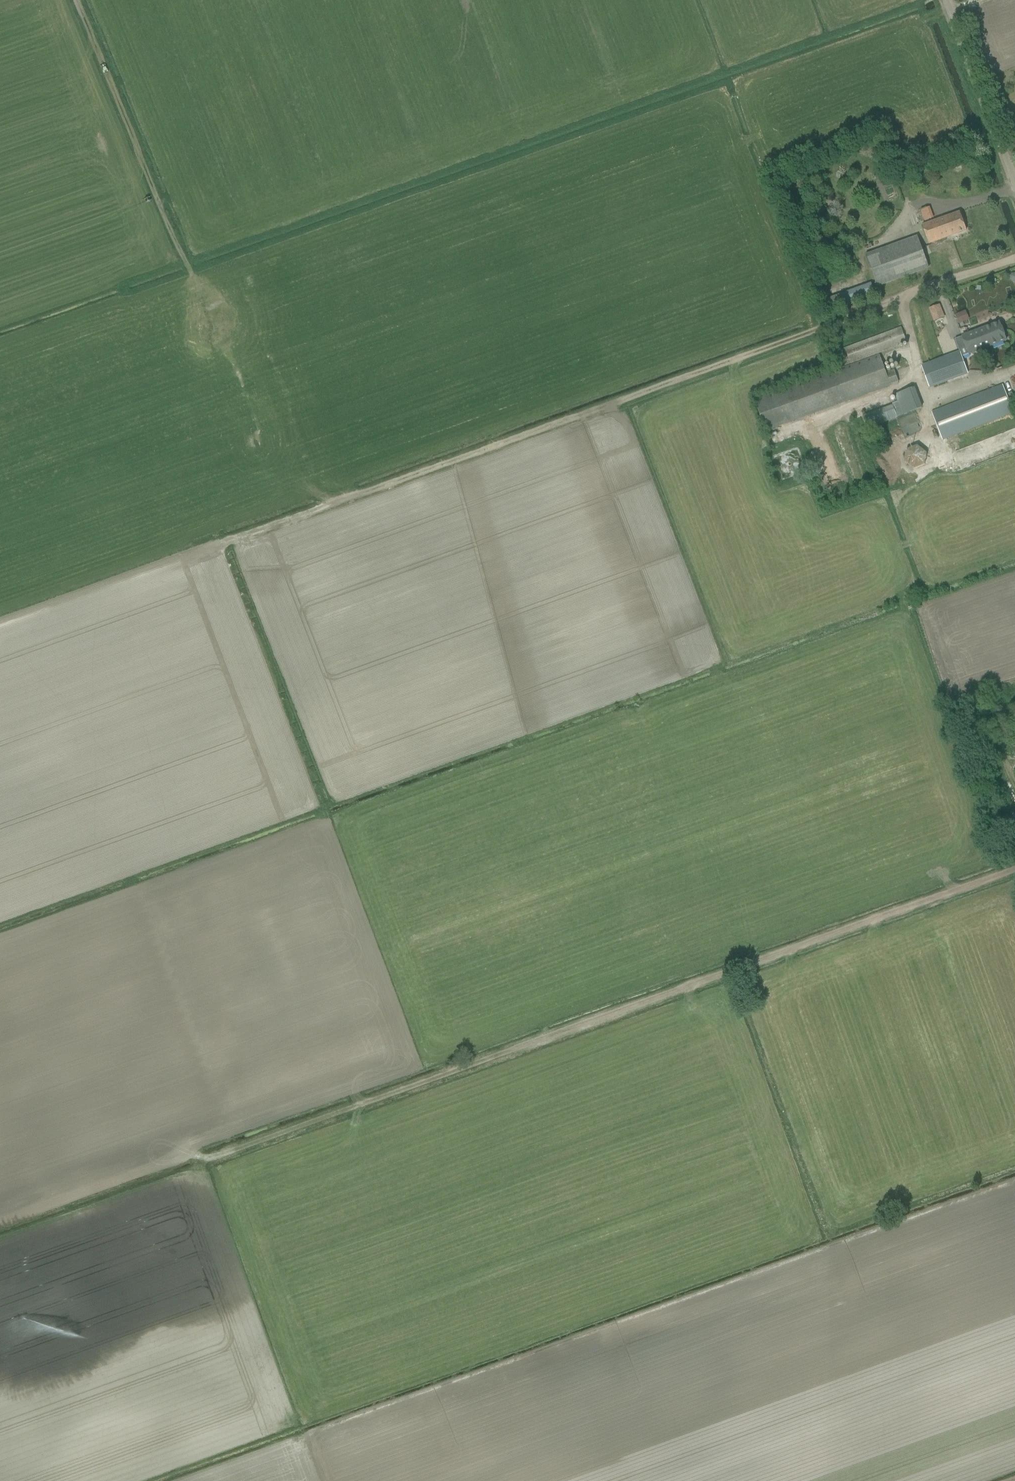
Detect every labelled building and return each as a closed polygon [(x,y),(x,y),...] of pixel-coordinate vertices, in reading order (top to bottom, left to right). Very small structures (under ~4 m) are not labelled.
[(926,221),(936,218),(932,207),(922,210),(926,221)] [(951,216),(922,226),(929,244),(967,230),(960,213),(951,216)] [(865,255),(877,288),(929,269),(917,237),(865,255)] [(831,313),(876,296),(871,283),(826,300),(831,313)] [(941,304),(929,308),(934,322),(946,318),(941,304)] [(959,324),(969,319),(965,311),(955,315),(959,324)] [(1007,340),(1000,323),(991,326),(954,339),(958,350),(966,347),(968,354),(997,344),(1007,340)] [(842,368),(907,344),(901,328),(836,352),(842,368)] [(929,389),(969,374),(960,352),(921,366),(929,389)] [(766,432),(851,401),(899,383),(894,368),(885,371),(880,356),(754,401),(766,432)] [(1003,385),(997,388),(995,383),(989,386),(991,390),(931,413),(942,441),(1014,414),(1003,385)] [(873,426),(922,410),(916,388),(892,396),(895,405),(869,413),(873,426)] [(926,447),(907,448),(908,466),(927,465),(926,447)]
